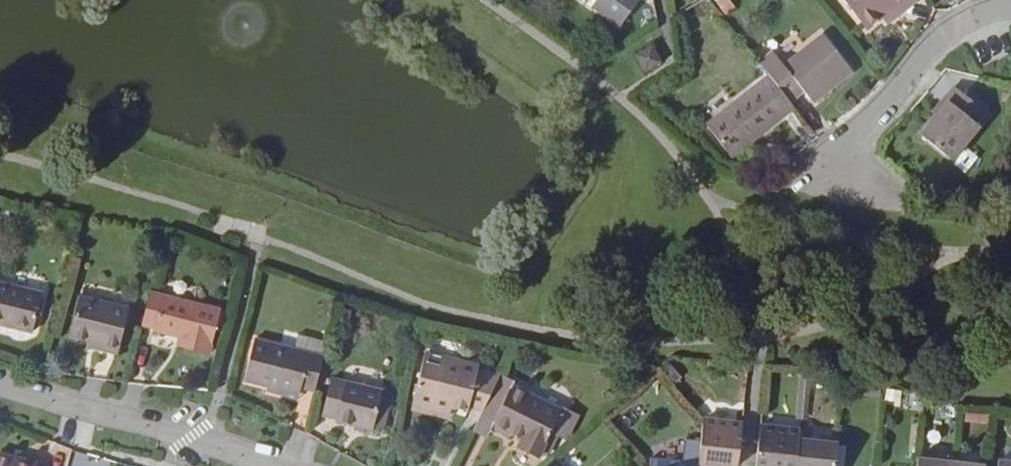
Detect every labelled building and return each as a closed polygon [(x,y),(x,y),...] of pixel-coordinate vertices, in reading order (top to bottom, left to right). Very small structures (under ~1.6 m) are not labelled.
[(592,8),(593,6),(594,5),(598,0),(580,0),(592,8)] [(594,5),(593,6),(621,26),(639,0),(598,0),(594,5)] [(868,31),(884,18),(889,25),(920,1),(919,0),(844,0),(868,31)] [(775,53),(761,64),(771,76),(792,103),(806,92),(812,100),(852,68),(825,35),(786,66),(775,53)] [(664,63),(655,47),(638,57),(647,74),(664,63)] [(798,110),(792,103),(771,76),(708,126),(731,155),(764,130),(767,134),(798,110)] [(978,124),(988,112),(955,86),(947,97),(950,100),(922,136),(953,160),(981,127),(978,124)] [(764,130),(731,155),(734,159),(767,134),(764,130)] [(34,333),(43,295),(0,284),(0,325),(34,333)] [(227,313),(151,294),(143,326),(155,329),(155,331),(180,337),(191,340),(188,348),(211,354),(217,330),(219,321),(225,322),(227,313)] [(130,311),(81,298),(70,338),(90,343),(97,344),(96,349),(119,355),(130,311)] [(219,321),(217,330),(222,332),(225,322),(219,321)] [(329,343),(301,336),(298,350),(326,358),(329,343)] [(191,340),(180,337),(178,345),(188,348),(191,340)] [(317,393),(326,358),(298,350),(257,340),(246,381),(301,395),(302,389),(317,393)] [(469,408),(485,412),(502,376),(480,370),(481,367),(443,357),(440,367),(424,363),(416,395),(454,404),(452,410),(468,414),(469,408)] [(515,383),(502,376),(485,412),(480,422),(493,428),(521,441),(518,447),(539,458),(562,411),(513,387),(515,383)] [(384,392),(333,379),(323,416),(338,420),(338,422),(374,431),(384,392)] [(454,404),(416,395),(412,411),(450,420),(452,410),(454,404)] [(701,462),(713,464),(713,465),(739,465),(744,423),(705,418),(701,462)] [(488,439),(493,428),(480,422),(475,433),(488,439)] [(800,440),(801,430),(762,425),(758,465),(797,465),(800,440)] [(800,440),(797,465),(836,465),(839,444),(800,440)] [(18,463),(31,465),(39,465),(39,463),(20,456),(18,463)] [(18,463),(0,457),(0,465),(31,465),(18,463)] [(954,462),(920,458),(919,465),(953,465),(954,462)]
